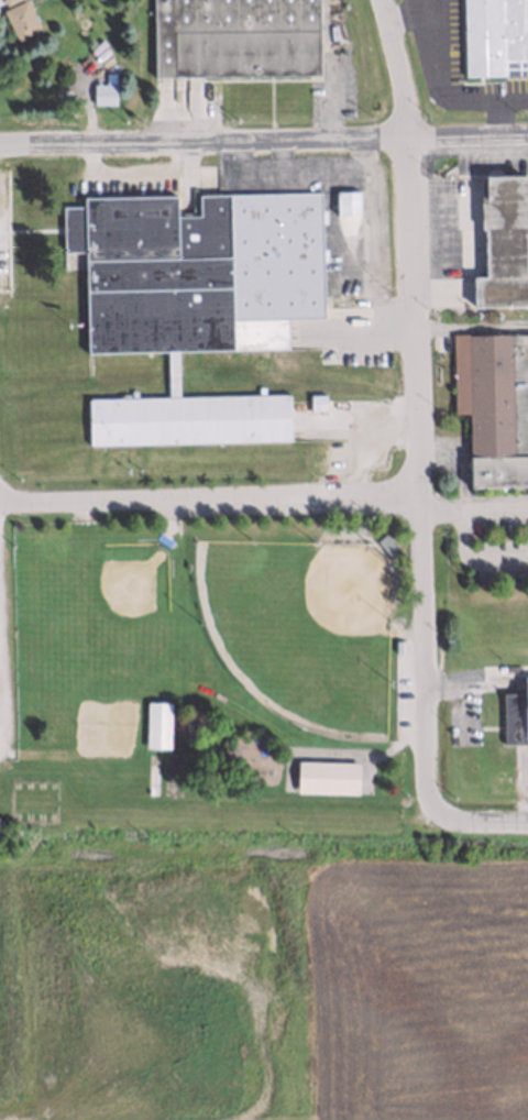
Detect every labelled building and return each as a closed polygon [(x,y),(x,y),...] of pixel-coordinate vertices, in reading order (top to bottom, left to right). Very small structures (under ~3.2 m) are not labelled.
[(153,78),(152,0),(316,0),(316,76),(153,78)] [(463,75),(462,0),(527,0),(527,74),(463,75)] [(16,44),(0,15),(23,2),(38,32),(16,44)] [(92,81),(116,81),(116,106),(92,105),(92,81)] [(522,193),(527,193),(527,226),(525,226),(524,273),(527,273),(527,299),(471,297),(470,267),(481,268),(480,171),(522,172),(522,193)] [(331,211),(331,191),(354,191),(354,212),(331,211)] [(85,443),(84,397),(164,396),(163,350),(82,352),(80,252),(61,253),(59,208),(80,208),(80,198),(173,196),(173,215),(196,215),(196,196),(316,193),(319,317),(282,317),(283,348),(174,350),(174,396),(285,393),(285,439),(85,443)] [(450,332),(527,334),(527,491),(469,491),(469,415),(449,415),(450,332)] [(309,391),(324,392),(324,407),(308,407),(309,391)] [(396,551),(388,557),(376,541),(384,536),(396,551)] [(521,672),(527,672),(527,737),(521,737),(521,740),(499,742),(498,693),(521,693),(521,672)] [(142,745),(142,702),(166,702),(166,746),(142,745)] [(295,759),(354,760),(353,790),(294,789),(295,759)]
